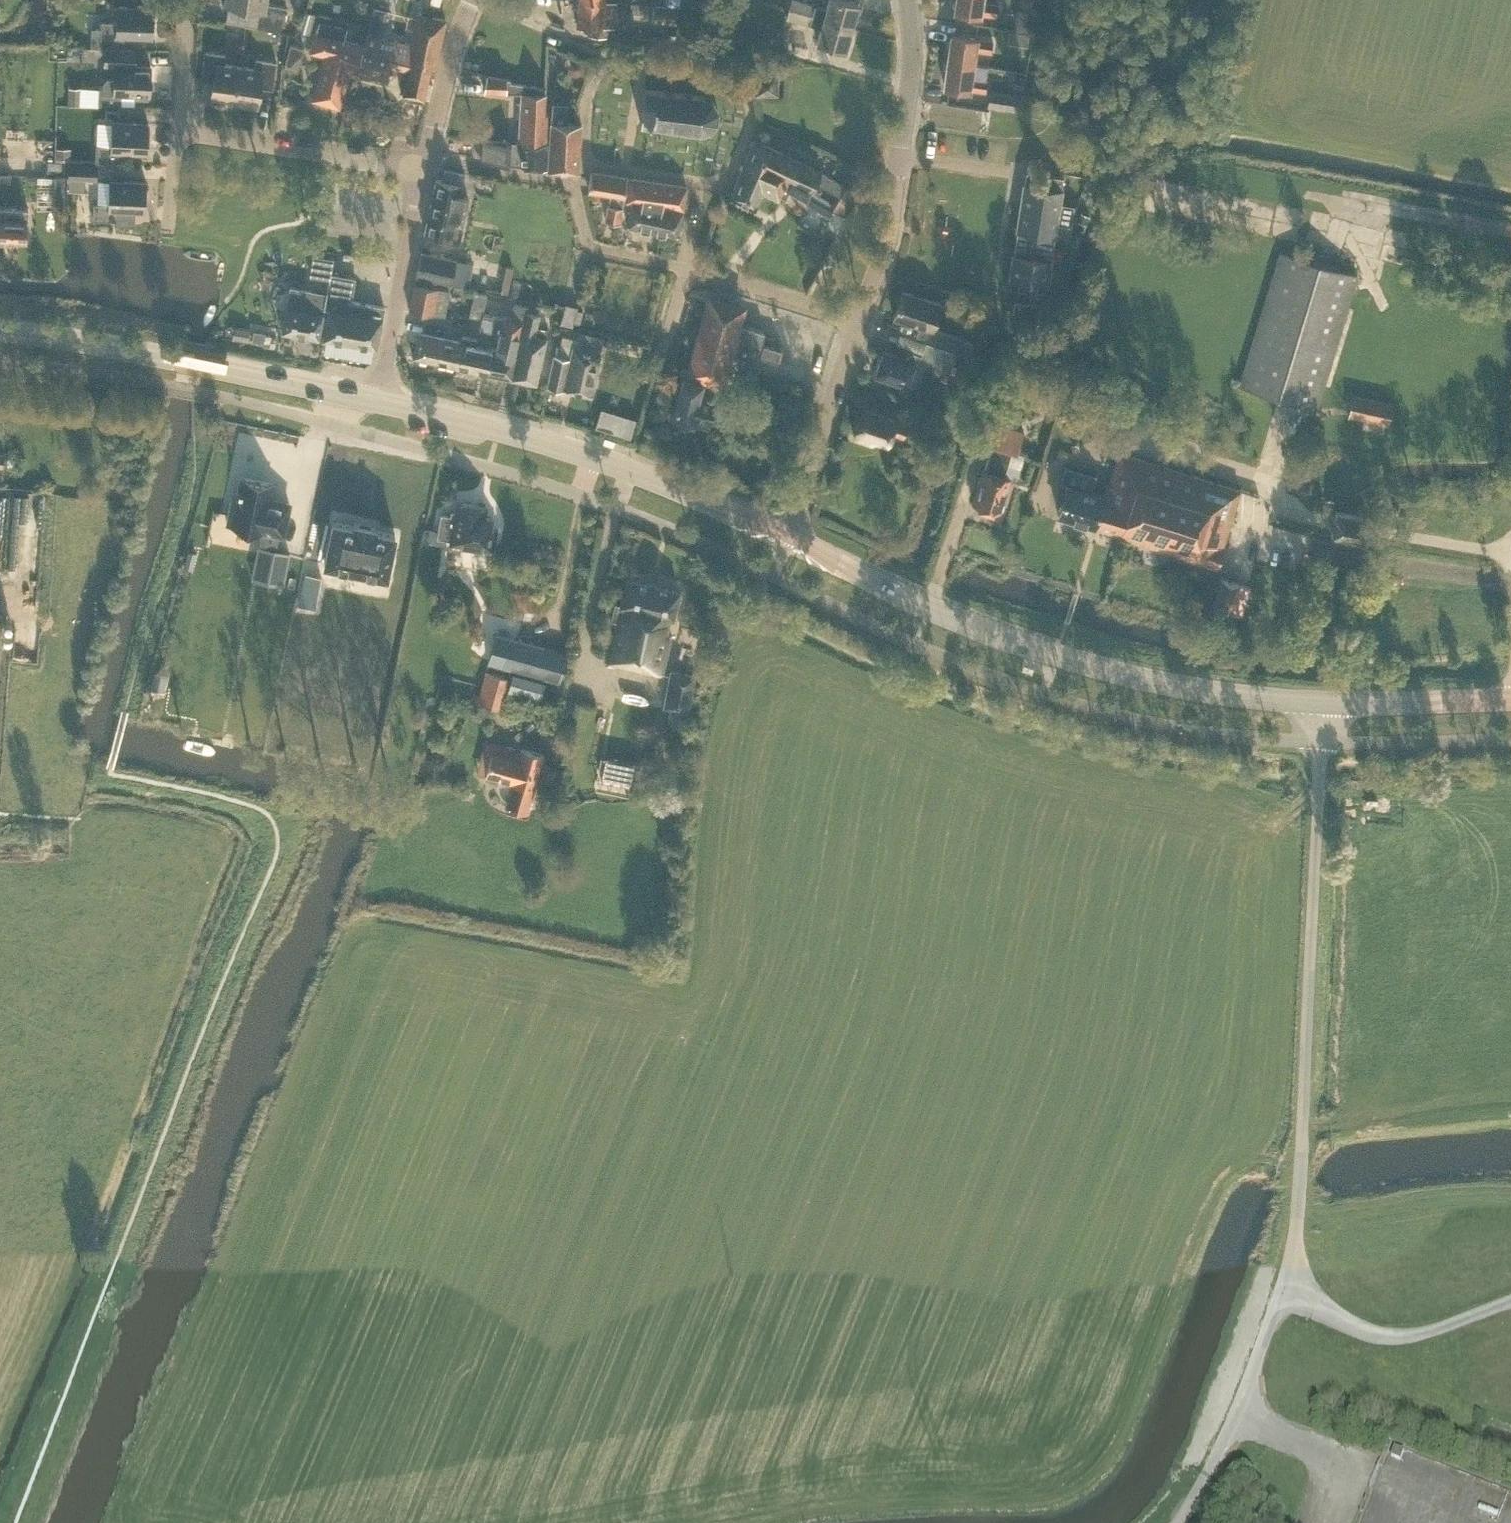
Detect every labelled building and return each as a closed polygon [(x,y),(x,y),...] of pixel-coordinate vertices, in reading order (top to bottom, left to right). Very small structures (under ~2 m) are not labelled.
[(228,5),(225,20),(280,30),(284,6),(266,3),(266,0),(225,0),(224,5),(228,5)] [(607,26),(614,27),(616,1),(608,0),(578,0),(576,23),(590,24),(589,35),(606,37),(607,26)] [(826,7),(814,4),(801,0),(790,0),(787,8),(851,26),(858,3),(849,0),(828,0),(826,7)] [(995,16),(997,4),(981,2),(981,0),(956,0),(954,11),(979,14),(995,16)] [(376,2),(370,27),(386,30),(391,6),(376,2)] [(101,21),(101,28),(95,28),(91,28),(91,45),(100,45),(123,46),(123,36),(151,37),(153,8),(117,6),(116,22),(101,21)] [(678,10),(652,6),(650,20),(676,24),(678,10)] [(1019,6),(1018,14),(1032,15),(1033,8),(1019,6)] [(851,26),(787,8),(785,18),(808,25),(820,28),(816,41),(844,49),(851,26)] [(309,32),(315,13),(302,9),(296,28),(309,32)] [(363,44),(355,75),(386,82),(390,65),(408,70),(402,96),(422,101),(432,62),(436,62),(445,20),(416,14),(409,42),(409,44),(366,33),(363,43),(363,44)] [(343,38),(345,31),(346,27),(319,20),(318,24),(310,51),(324,55),(311,98),(338,106),(347,73),(355,75),(363,44),(363,43),(343,38)] [(951,33),(947,59),(972,63),(974,48),(990,50),(992,40),(976,38),(976,37),(951,33)] [(103,89),(89,88),(88,104),(97,105),(97,103),(121,104),(121,93),(149,95),(150,66),(135,65),(135,49),(105,48),(104,64),(105,64),(105,80),(103,82),(103,89)] [(210,99),(233,102),(238,65),(224,63),(225,54),(205,52),(201,78),(213,80),(210,99)] [(292,56),(282,55),(280,69),(290,70),(292,56)] [(254,68),(238,65),(233,102),(257,106),(259,86),(272,88),(275,62),(255,59),(254,68)] [(576,59),(570,61),(567,67),(569,73),(575,75),(581,73),(584,67),(581,61),(576,59)] [(970,77),(972,63),(947,59),(943,86),(968,89),(968,88),(985,90),(986,80),(970,77)] [(754,70),(754,93),(777,93),(777,70),(754,70)] [(1014,73),(1011,88),(1022,90),(1025,76),(1014,73)] [(510,79),(509,79),(506,78),(485,75),(483,92),(506,93),(506,92),(522,92),(520,142),(515,142),(514,165),(519,165),(519,166),(546,169),(545,115),(544,88),(536,87),(536,86),(509,81),(510,79)] [(702,96),(644,88),(643,99),(641,112),(640,122),(699,131),(709,129),(716,120),(717,110),(712,100),(702,96)] [(1022,93),(989,89),(987,106),(1020,111),(1022,93)] [(552,101),(551,113),(551,123),(549,123),(548,170),(578,173),(578,170),(579,125),(576,125),(566,124),(567,110),(567,102),(552,101)] [(91,122),(91,110),(70,108),(69,122),(91,122)] [(95,161),(118,162),(119,151),(147,152),(148,124),(112,122),(111,146),(96,145),(95,161)] [(491,162),(509,164),(511,143),(483,140),(482,160),(491,161),(491,162)] [(833,209),(842,214),(854,192),(844,186),(821,172),(754,140),(730,197),(755,210),(762,192),(778,200),(780,196),(785,198),(788,192),(829,215),(833,209)] [(97,164),(68,162),(67,178),(95,180),(97,164)] [(467,198),(459,196),(464,174),(443,169),(441,179),(436,178),(424,232),(438,235),(438,238),(458,242),(467,198)] [(1025,171),(1020,206),(1072,214),(1073,204),(1058,202),(1062,176),(1025,171)] [(625,177),(591,172),(588,190),(614,194),(612,205),(610,205),(607,220),(621,223),(623,206),(625,198),(621,198),(621,194),(622,194),(625,177)] [(621,198),(625,198),(632,200),(627,224),(677,234),(683,208),(686,187),(625,177),(622,194),(621,194),(621,198)] [(93,219),(116,220),(115,224),(134,224),(135,210),(144,210),(145,181),(109,180),(109,204),(93,203),(93,219)] [(26,240),(27,208),(0,206),(0,238),(26,240)] [(1015,242),(1052,247),(1055,222),(1070,225),(1072,214),(1020,206),(1015,242)] [(1085,222),(1088,214),(1083,212),(1080,211),(1077,219),(1081,221),(1085,222)] [(1052,247),(1015,242),(1009,277),(1018,279),(1017,288),(1035,291),(1037,282),(1046,283),(1052,247)] [(1279,251),(1239,385),(1315,409),(1356,275),(1279,251)] [(467,286),(472,263),(421,252),(416,275),(467,286)] [(322,339),(353,345),(375,350),(384,307),(351,300),(355,277),(330,272),(325,298),(324,308),(328,309),(322,339)] [(438,289),(414,283),(409,308),(433,314),(438,289)] [(281,331),(318,338),(324,308),(325,298),(310,295),(310,291),(290,287),(281,331)] [(449,291),(438,289),(433,314),(443,316),(449,291)] [(940,303),(902,291),(893,318),(931,330),(932,326),(940,303)] [(469,315),(481,318),(482,313),(486,294),(474,292),(469,315)] [(741,307),(711,299),(689,370),(719,379),(724,366),(733,369),(737,355),(755,360),(764,331),(736,323),(741,307)] [(1012,311),(1037,314),(1038,304),(1014,301),(1012,311)] [(482,313),(481,318),(478,328),(499,333),(495,349),(491,348),(486,373),(510,378),(525,311),(526,306),(515,303),(511,319),(503,317),(503,318),(482,313)] [(576,309),(577,307),(565,304),(560,324),(572,327),(573,321),(579,322),(582,310),(576,309)] [(538,314),(525,311),(511,378),(536,383),(545,338),(547,329),(535,326),(538,314)] [(916,337),(925,340),(950,349),(955,334),(932,326),(931,330),(919,327),(916,337)] [(253,330),(251,342),(262,344),(265,332),(253,330)] [(413,357),(455,366),(460,341),(418,332),(413,357)] [(491,348),(475,344),(476,338),(476,337),(461,334),(461,336),(460,341),(455,366),(486,373),(491,348)] [(575,347),(572,346),(569,358),(554,354),(547,385),(591,394),(603,339),(578,334),(575,347)] [(966,354),(973,340),(955,334),(950,349),(955,350),(966,354)] [(950,349),(925,340),(921,353),(914,351),(915,349),(899,344),(896,354),(883,349),(874,374),(906,385),(914,360),(948,371),(955,350),(950,349)] [(763,343),(759,356),(776,361),(780,348),(763,343)] [(690,377),(683,375),(672,413),(676,414),(677,419),(683,421),(688,418),(707,423),(718,385),(728,388),(733,369),(724,366),(719,379),(689,370),(689,372),(691,373),(690,377)] [(1391,404),(1352,395),(1347,415),(1387,424),(1391,404)] [(887,442),(891,430),(904,434),(907,424),(894,420),(895,419),(863,408),(853,436),(871,442),(873,438),(887,442)] [(973,504),(997,511),(1008,477),(1003,475),(1011,450),(1016,451),(1023,430),(985,418),(978,440),(991,444),(983,469),(982,469),(977,484),(979,485),(973,504)] [(1084,477),(1071,473),(1067,484),(1057,514),(1120,534),(1119,536),(1217,567),(1223,546),(1222,546),(1239,490),(1119,452),(1109,484),(1106,483),(1102,494),(1089,490),(1091,486),(1082,484),(1084,477)] [(241,478),(237,496),(233,495),(226,524),(282,536),(288,505),(268,501),(271,485),(241,478)] [(452,539),(452,541),(492,548),(495,526),(489,525),(491,517),(483,516),(484,506),(458,501),(456,511),(451,511),(446,537),(452,539)] [(333,516),(325,557),(387,570),(395,529),(375,524),(376,522),(354,517),(354,520),(333,516)] [(288,552),(258,546),(252,577),(282,583),(288,552)] [(195,552),(188,550),(183,566),(191,568),(195,552)] [(321,576),(305,573),(302,584),(318,588),(321,576)] [(1221,577),(1212,606),(1241,614),(1249,586),(1221,577)] [(615,620),(605,659),(622,663),(622,664),(661,673),(671,634),(665,633),(669,616),(673,617),(679,591),(626,578),(620,604),(615,603),(611,619),(615,620)] [(567,653),(495,633),(487,660),(559,680),(567,653)] [(669,669),(662,705),(688,710),(695,674),(669,669)] [(499,708),(507,677),(488,672),(485,670),(480,686),(476,702),(499,708)] [(507,688),(540,697),(545,679),(512,670),(507,688)] [(526,813),(533,789),(543,754),(521,748),(520,749),(489,740),(485,739),(476,772),(484,774),(485,774),(484,776),(497,780),(497,782),(497,787),(498,790),(499,792),(499,793),(500,794),(501,795),(503,796),(505,798),(506,799),(504,807),(526,813)]
